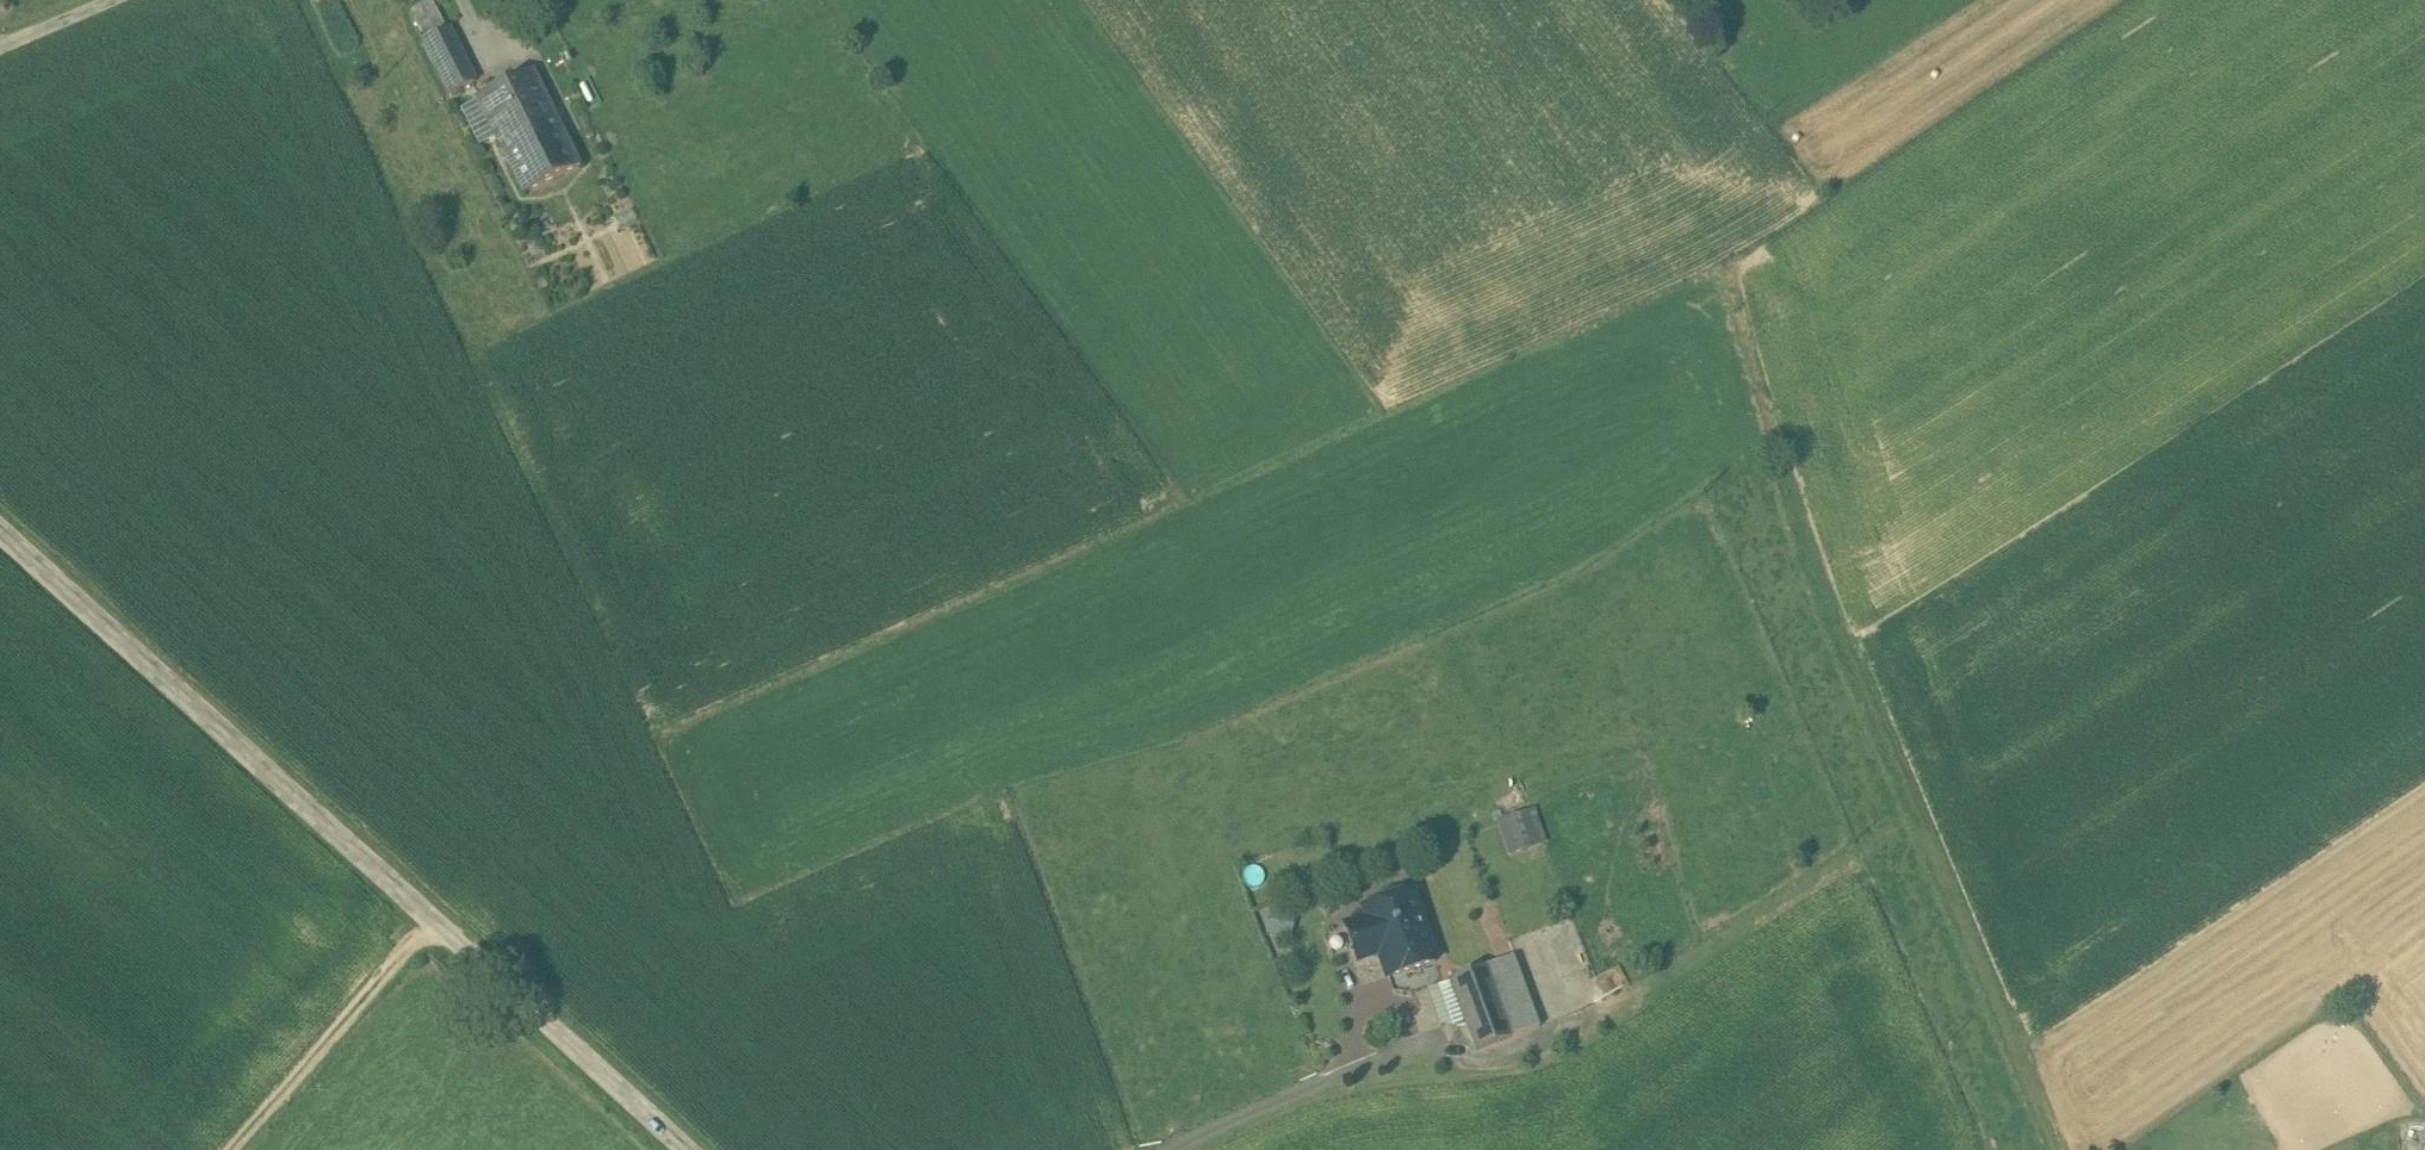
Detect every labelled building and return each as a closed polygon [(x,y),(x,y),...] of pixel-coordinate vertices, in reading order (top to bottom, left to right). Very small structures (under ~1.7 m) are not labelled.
[(425,37),(450,27),(438,0),(430,0),(412,8),(425,37)] [(455,27),(422,43),(449,98),(483,81),(455,27)] [(586,170),(535,70),(476,100),(527,200),(586,170)] [(1536,809),(1498,822),(1511,858),(1548,845),(1536,809)] [(1357,969),(1379,961),(1390,992),(1443,973),(1414,893),(1361,913),(1365,924),(1343,932),(1357,969)] [(1541,1030),(1514,959),(1450,983),(1477,1054),(1541,1030)]
